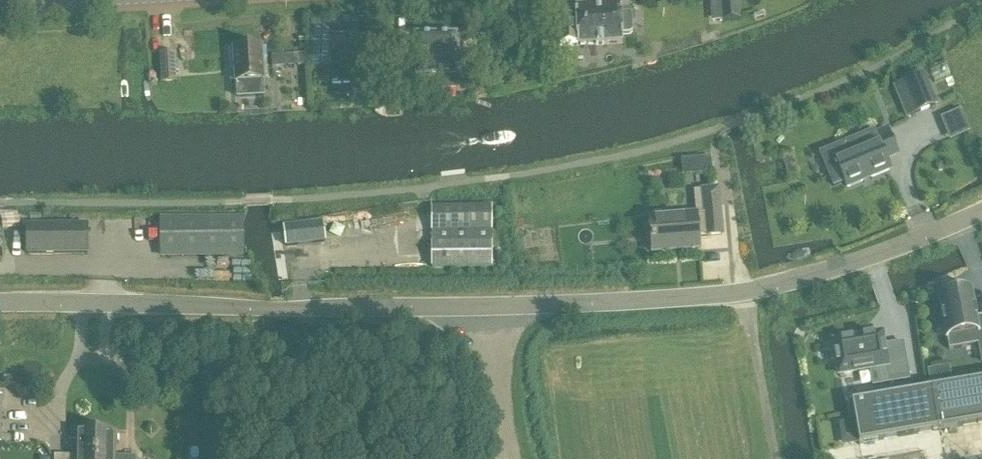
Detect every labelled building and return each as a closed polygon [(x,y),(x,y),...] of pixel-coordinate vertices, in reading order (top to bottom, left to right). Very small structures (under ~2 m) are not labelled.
[(721,1),(723,21),(739,20),(738,0),(734,0),(721,1)] [(577,19),(559,20),(560,46),(579,46),(579,47),(623,45),(622,35),(630,34),(633,32),(632,17),(629,15),(621,15),(621,5),(577,7),(577,19)] [(325,68),(326,51),(328,28),(312,27),(310,67),(325,68)] [(411,40),(390,40),(391,78),(412,77),(411,74),(415,74),(415,79),(424,79),(424,85),(439,85),(439,91),(458,90),(457,78),(457,36),(439,36),(431,36),(415,37),(415,39),(411,39),(411,40)] [(264,81),(262,48),(233,50),(235,80),(235,83),(237,102),(251,101),(249,82),(264,81)] [(162,84),(176,83),(174,53),(160,54),(162,84)] [(273,68),(307,65),(306,54),(272,57),(273,68)] [(915,114),(936,105),(923,76),(903,84),(915,114)] [(847,188),(890,170),(885,159),(897,154),(887,130),(875,135),(874,131),(820,154),(834,187),(844,182),(847,188)] [(710,158),(699,159),(700,174),(707,174),(711,173),(710,158)] [(706,237),(722,236),(718,190),(694,192),(696,215),(650,219),(653,253),(699,249),(698,236),(706,235),(706,237)] [(492,209),(431,210),(432,245),(432,267),(492,266),(492,260),(492,244),(492,209)] [(238,217),(161,217),(161,263),(238,264),(238,217)] [(323,222),(284,227),(287,247),(325,242),(323,222)] [(27,254),(87,254),(87,225),(27,226),(27,254)] [(943,294),(944,298),(940,298),(949,350),(980,345),(981,357),(981,317),(976,318),(971,293),(967,293),(966,289),(943,294)] [(908,378),(902,344),(883,347),(881,335),(834,343),(834,347),(829,348),(832,361),(836,360),(839,375),(885,367),(888,381),(908,378)] [(931,390),(938,430),(981,423),(981,381),(931,390)] [(938,430),(931,390),(852,404),(859,444),(938,430)] [(96,433),(76,433),(75,457),(55,457),(55,458),(95,458),(96,433)] [(116,433),(96,433),(95,458),(136,458),(115,458),(116,433)]
